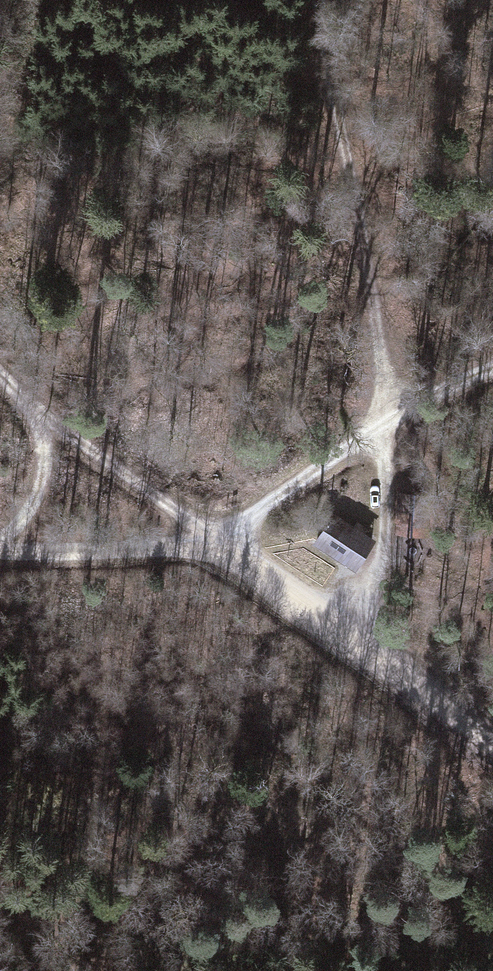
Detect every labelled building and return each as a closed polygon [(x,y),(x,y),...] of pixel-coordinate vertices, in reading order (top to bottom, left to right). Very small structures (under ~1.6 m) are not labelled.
[(378,540),(335,511),(315,540),(358,569),(378,540)]
